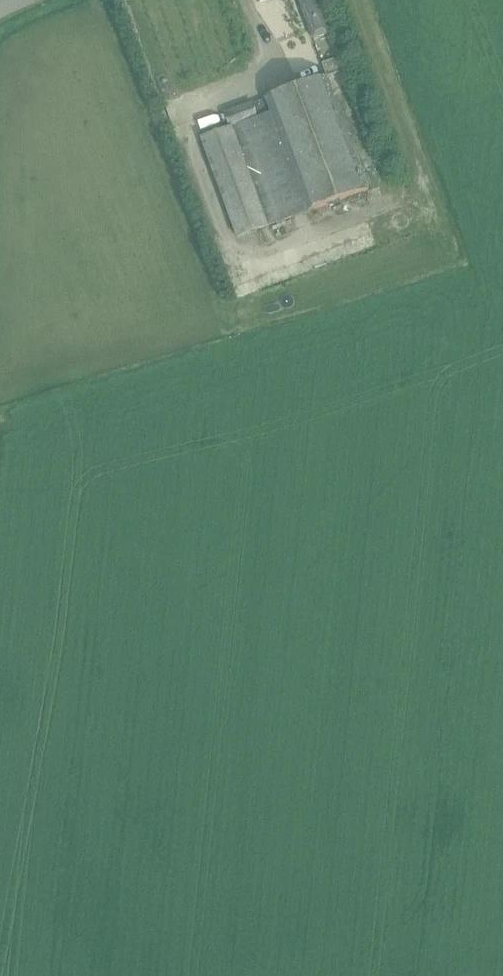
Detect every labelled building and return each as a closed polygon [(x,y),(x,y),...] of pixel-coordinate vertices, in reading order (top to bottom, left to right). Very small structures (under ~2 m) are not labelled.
[(317,0),(298,0),(312,41),(333,34),(332,29),(327,30),(317,0)] [(265,22),(273,31),(284,23),(276,13),(265,22)] [(337,59),(323,64),(327,76),(342,71),(337,59)] [(230,128),(201,138),(237,239),(370,191),(362,170),(327,76),(225,113),(230,128)]
